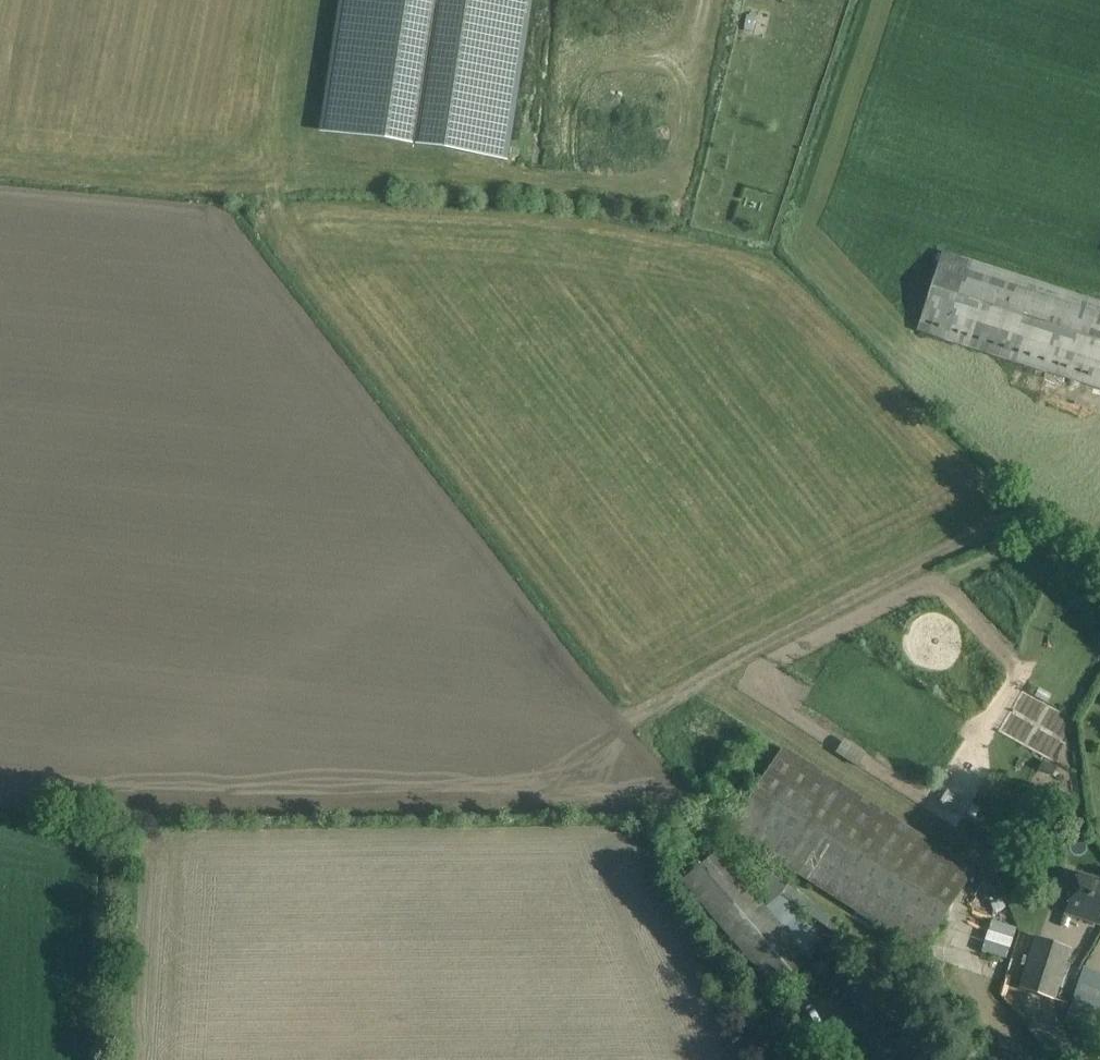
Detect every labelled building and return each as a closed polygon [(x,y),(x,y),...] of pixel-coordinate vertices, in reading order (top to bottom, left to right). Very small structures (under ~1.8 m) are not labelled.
[(325,132),(508,159),(529,18),(532,0),(343,0),(325,132)] [(941,251),(916,330),(1099,390),(1099,302),(941,251)] [(971,870),(782,751),(730,833),(919,953),(971,870)] [(945,792),(941,801),(962,811),(966,801),(945,792)] [(809,962),(721,854),(686,883),(775,990),(809,962)] [(1079,875),(1066,914),(1099,925),(1099,882),(1079,875)] [(1054,1000),(1071,948),(1037,937),(1020,988),(1054,1000)] [(985,941),(982,949),(1004,957),(1007,949),(985,941)] [(1065,1020),(1096,1031),(1099,1019),(1099,1008),(1072,998),(1065,1020)] [(772,1023),(771,1029),(776,1034),(783,1035),(788,1030),(788,1024),(783,1019),(777,1018),(772,1023)]
